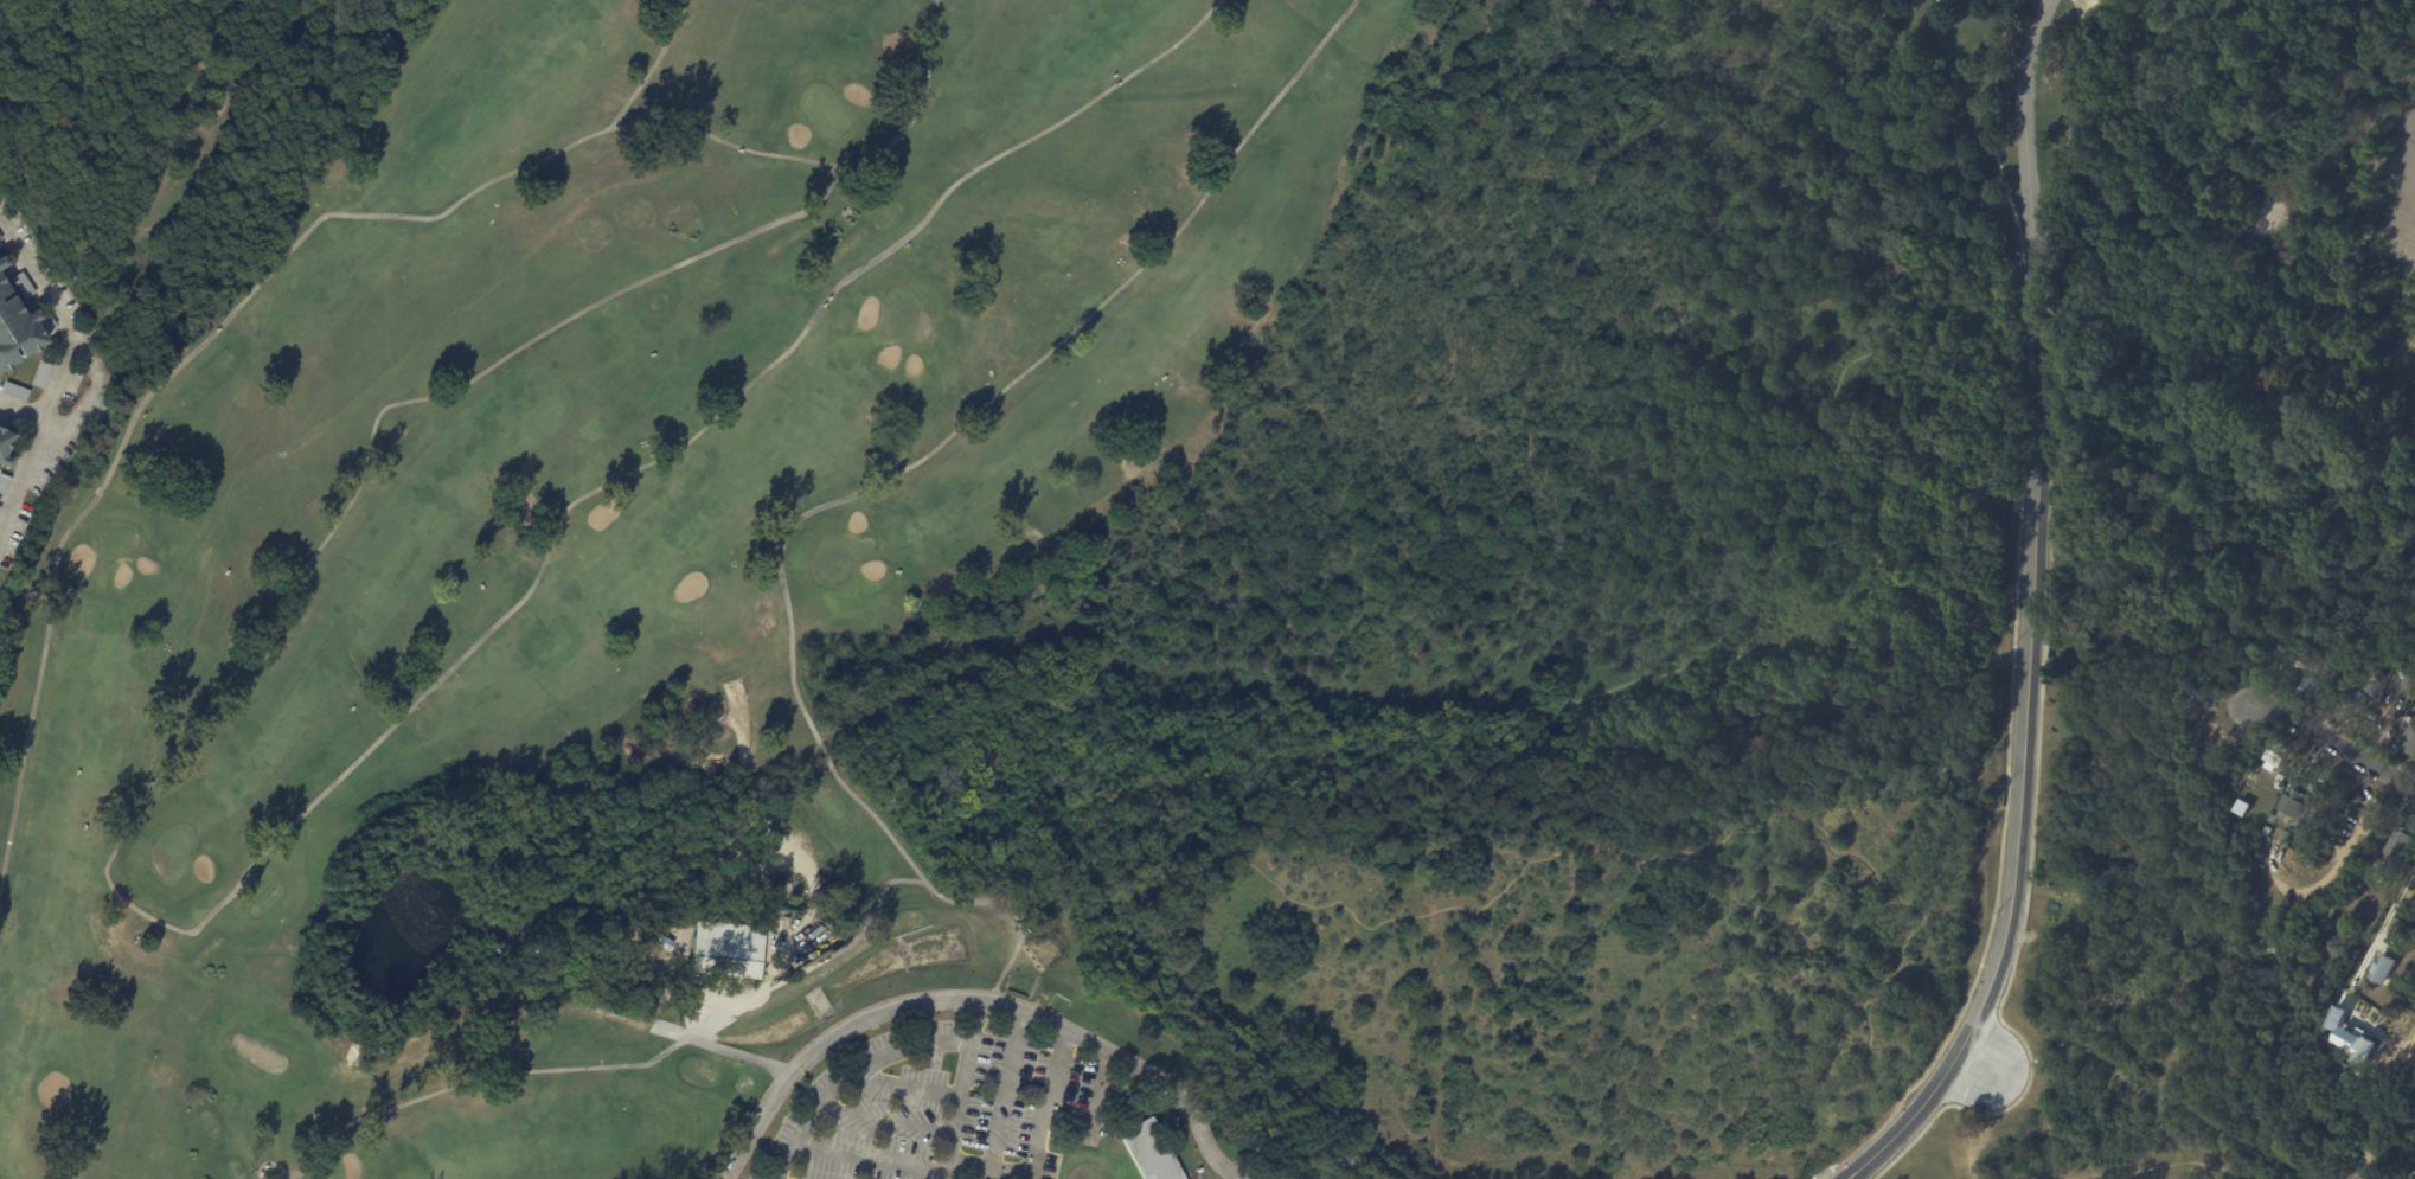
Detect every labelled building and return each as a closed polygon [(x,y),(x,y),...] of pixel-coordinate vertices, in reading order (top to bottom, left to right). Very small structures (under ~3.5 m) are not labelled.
[(33,293),(24,299),(11,278),(20,271),(33,293)] [(11,291),(0,299),(0,275),(11,291)] [(1,372),(0,373),(0,304),(12,295),(26,316),(36,309),(41,319),(34,322),(47,342),(39,348),(40,350),(31,355),(30,354),(21,359),(14,347),(11,350),(18,361),(11,366),(11,367),(2,373),(1,372)] [(46,332),(39,322),(50,315),(57,326),(46,333),(46,332)] [(40,360),(51,365),(43,389),(31,384),(40,360)] [(5,382),(27,390),(24,402),(0,393),(5,382)] [(7,470),(0,468),(0,430),(4,431),(4,432),(12,436),(4,459),(11,461),(7,470)] [(5,496),(0,495),(0,474),(11,479),(5,496)] [(2333,646),(2336,640),(2343,643),(2340,649),(2333,646)] [(2288,664),(2293,652),(2302,655),(2306,646),(2315,651),(2312,660),(2324,665),(2320,673),(2312,669),(2311,672),(2288,664)] [(2346,678),(2352,667),(2359,671),(2357,675),(2363,679),(2359,686),(2352,683),(2353,681),(2346,678)] [(2408,669),(2414,673),(2414,692),(2401,685),(2408,669)] [(2293,694),(2301,675),(2308,678),(2310,674),(2315,678),(2313,685),(2310,683),(2306,693),(2301,692),(2299,699),(2292,696),(2293,694)] [(2374,675),(2384,681),(2376,696),(2365,690),(2374,675)] [(2206,709),(2201,705),(2197,711),(2178,699),(2184,690),(2177,686),(2182,679),(2208,696),(2205,699),(2210,703),(2206,709)] [(2370,697),(2358,719),(2352,716),(2349,720),(2342,716),(2344,712),(2338,709),(2351,686),(2370,697)] [(2360,730),(2359,729),(2365,718),(2372,722),(2366,732),(2360,730)] [(2413,722),(2414,723),(2414,758),(2398,748),(2397,748),(2413,722)] [(2281,749),(2286,751),(2278,768),(2261,758),(2269,742),(2281,749)] [(2291,786),(2310,796),(2306,805),(2305,803),(2297,819),(2288,814),(2285,821),(2276,816),(2280,809),(2278,808),(2291,786)] [(2266,825),(2273,829),(2268,837),(2261,833),(2266,825)] [(2382,860),(2378,858),(2397,826),(2402,828),(2403,826),(2410,829),(2408,833),(2413,835),(2395,867),(2382,860)] [(2292,834),(2287,842),(2281,839),(2286,831),(2292,834)] [(2384,877),(2384,878),(2387,879),(2383,885),(2371,878),(2381,861),(2390,867),(2384,877)] [(762,928),(757,979),(687,973),(693,921),(762,928)] [(2382,953),(2369,976),(2383,985),(2396,960),(2382,953)] [(1142,1178),(1183,1178),(1148,1116),(1117,1134),(1142,1178)]
